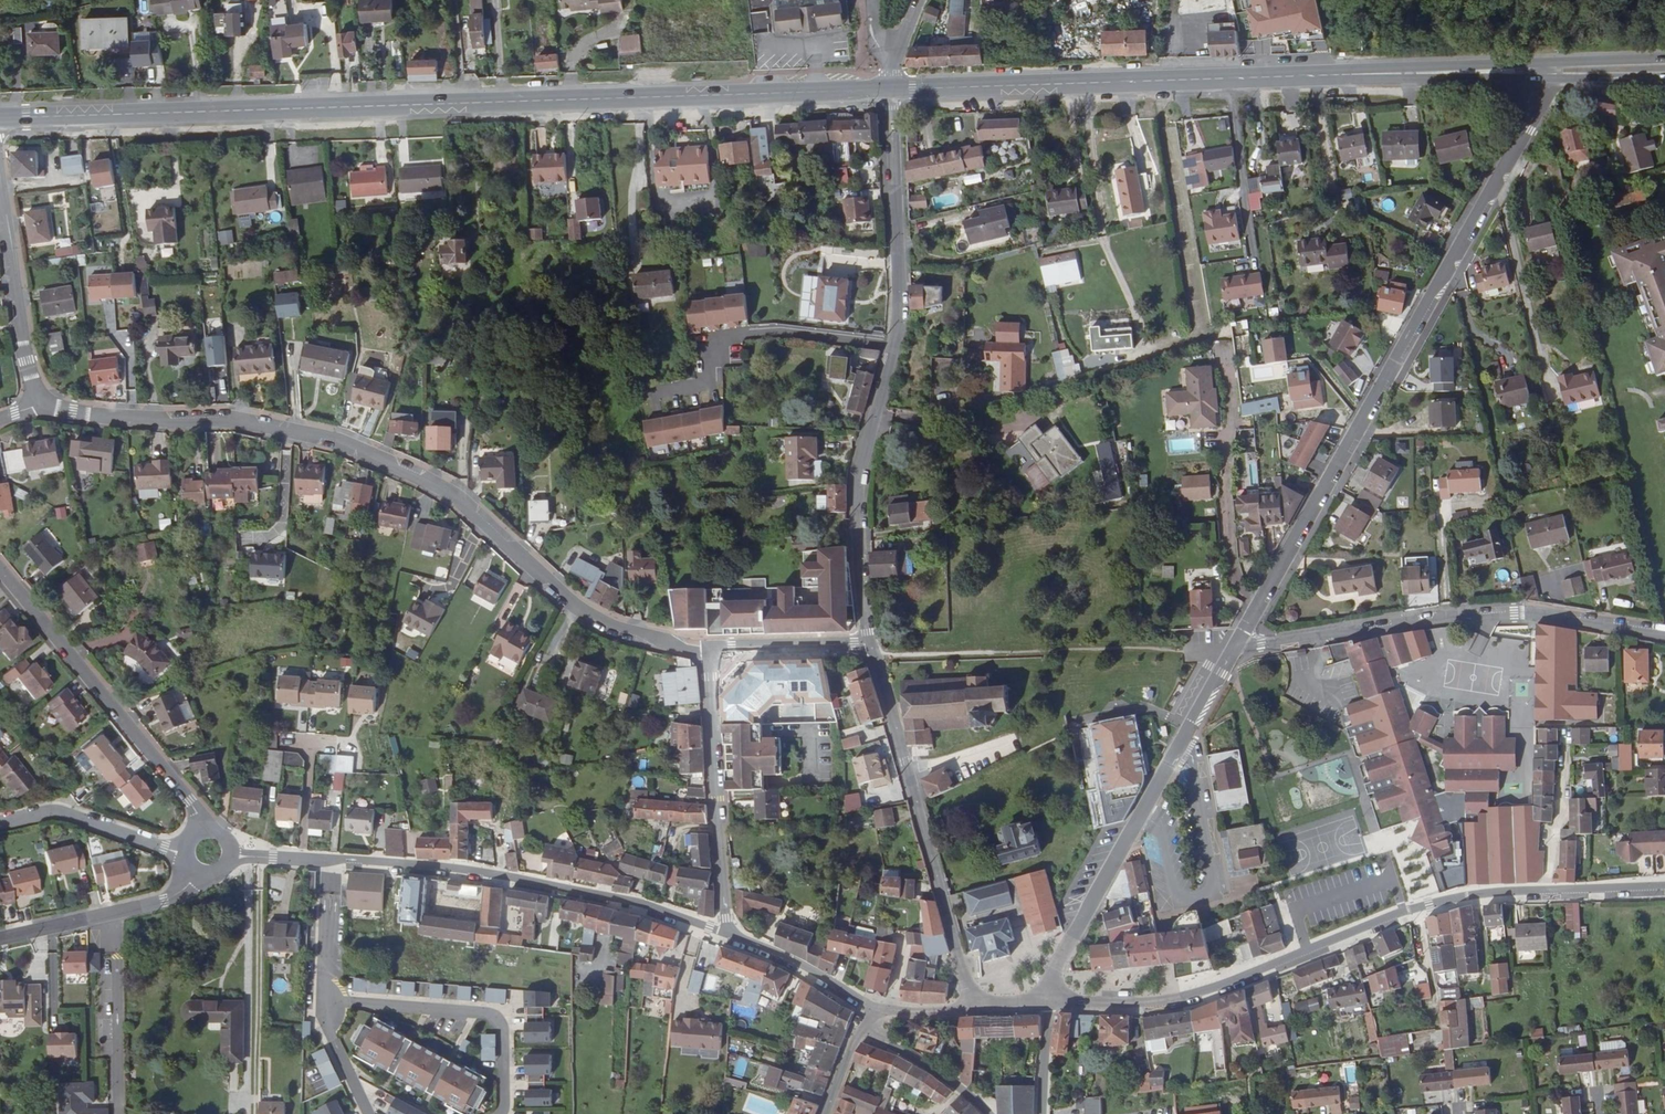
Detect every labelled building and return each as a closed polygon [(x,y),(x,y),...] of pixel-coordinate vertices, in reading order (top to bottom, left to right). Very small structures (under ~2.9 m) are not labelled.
[(155,12),(176,10),(176,12),(188,11),(188,7),(202,6),(202,0),(152,0),(155,12)] [(284,3),(284,0),(268,0),(267,10),(281,11),(282,3),(284,3)] [(391,0),(360,0),(361,20),(393,18),(391,0)] [(486,41),(482,0),(470,0),(474,42),(486,41)] [(594,9),(602,8),(602,0),(593,0),(594,6),(594,9)] [(602,8),(602,13),(623,11),(623,0),(602,0),(602,8)] [(688,11),(689,13),(691,34),(721,31),(720,20),(731,19),(729,0),(720,0),(717,0),(718,7),(688,11)] [(833,1),(777,6),(779,28),(809,25),(825,23),(850,21),(848,0),(840,0),(833,1)] [(961,35),(961,14),(963,14),(964,0),(952,0),(949,35),(961,35)] [(1300,0),(1258,0),(1259,9),(1301,4),(1300,0)] [(229,12),(244,12),(244,3),(228,3),(229,12)] [(940,7),(929,3),(923,16),(936,20),(940,7)] [(983,12),(983,17),(1009,11),(1009,6),(983,12)] [(750,12),(751,32),(768,32),(767,11),(750,12)] [(247,33),(246,12),(229,12),(216,13),(217,32),(228,32),(228,34),(247,33)] [(661,12),(646,14),(648,30),(662,29),(663,39),(691,35),(691,34),(689,13),(662,17),(661,12)] [(84,20),(86,43),(104,42),(104,45),(131,43),(130,17),(84,20)] [(290,45),(299,44),(297,24),(289,24),(289,35),(273,37),(275,55),(291,54),(290,45)] [(1240,54),(1239,42),(1237,28),(1209,30),(1212,55),(1240,54)] [(1104,52),(1146,51),(1145,29),(1103,31),(1104,52)] [(62,52),(61,32),(32,32),(33,53),(62,52)] [(355,32),(339,33),(341,55),(351,54),(351,49),(356,49),(355,32)] [(619,35),(619,52),(640,51),(639,34),(619,35)] [(951,43),(961,43),(961,35),(949,35),(951,43)] [(952,62),(983,61),(980,42),(961,43),(951,43),(952,62)] [(934,62),(952,62),(951,43),(934,43),(934,44),(934,62)] [(906,63),(934,62),(934,44),(912,45),(906,63)] [(600,60),(599,51),(584,53),(585,61),(600,60)] [(540,67),(559,65),(558,54),(539,56),(540,67)] [(412,79),(438,79),(438,59),(411,60),(412,79)] [(250,65),(251,78),(265,77),(264,64),(250,65)] [(1597,105),(1588,104),(1587,111),(1596,113),(1597,105)] [(1598,105),(1597,105),(1596,113),(1596,115),(1598,124),(1607,126),(1609,117),(1623,120),(1621,109),(1598,105)] [(830,126),(827,126),(828,145),(831,145),(832,164),(831,174),(847,172),(853,172),(852,164),(850,164),(849,145),(859,145),(856,125),(845,125),(845,119),(830,120),(830,126)] [(861,124),(856,125),(859,145),(880,144),(879,120),(861,121),(861,124)] [(981,126),(983,142),(1024,136),(1021,121),(981,126)] [(827,126),(777,129),(778,150),(779,149),(805,147),(805,150),(810,149),(810,146),(822,146),(822,156),(823,164),(832,164),(831,145),(828,145),(827,126)] [(1567,134),(1574,164),(1593,159),(1586,130),(1567,134)] [(765,132),(751,133),(753,145),(756,166),(759,195),(760,198),(786,197),(785,186),(776,187),(775,182),(774,182),(774,177),(772,177),(771,165),(769,165),(765,132)] [(1437,142),(1442,164),(1475,156),(1470,134),(1437,142)] [(1387,135),(1387,160),(1420,160),(1420,135),(1387,135)] [(1342,143),(1346,163),(1371,158),(1366,138),(1342,143)] [(1623,144),(1631,176),(1655,169),(1647,138),(1623,144)] [(1279,145),(1282,165),(1283,167),(1305,164),(1302,141),(1279,145)] [(756,166),(753,145),(722,149),(725,169),(756,166)] [(909,164),(909,184),(987,168),(983,148),(909,164)] [(696,154),(696,149),(656,151),(658,188),(710,184),(708,153),(696,154)] [(1235,150),(1201,156),(1207,187),(1215,185),(1213,174),(1238,170),(1235,150)] [(15,177),(13,177),(14,183),(21,183),(21,179),(43,179),(43,173),(39,173),(39,153),(14,154),(15,177)] [(61,156),(62,175),(82,174),(82,155),(61,156)] [(567,183),(565,156),(533,158),(535,185),(567,183)] [(1207,187),(1201,156),(1193,157),(1198,188),(1207,187)] [(87,163),(92,189),(114,185),(109,159),(87,163)] [(1270,174),(1263,175),(1263,178),(1265,193),(1266,194),(1286,191),(1283,167),(1282,165),(1269,168),(1270,174)] [(1118,173),(1128,217),(1148,213),(1139,168),(1132,170),(1132,167),(1126,168),(1127,171),(1118,173)] [(442,194),(441,171),(399,174),(401,198),(442,194)] [(352,202),(388,199),(386,172),(376,172),(376,176),(350,178),(352,202)] [(292,201),(327,198),(325,175),(298,177),(298,173),(290,174),(292,201)] [(1364,174),(1364,183),(1376,182),(1376,174),(1364,174)] [(963,184),(980,183),(979,175),(962,176),(963,184)] [(1263,178),(1249,180),(1252,195),(1265,193),(1263,178)] [(550,187),(538,187),(538,196),(550,196),(550,187)] [(268,189),(236,193),(239,217),(279,212),(277,195),(269,196),(268,189)] [(638,192),(641,208),(650,207),(647,190),(638,192)] [(1050,195),(1053,217),(1083,212),(1083,210),(1091,209),(1089,192),(1080,194),(1080,191),(1050,195)] [(1617,201),(1619,209),(1646,202),(1651,201),(1649,193),(1644,194),(1617,201)] [(909,194),(909,208),(926,208),(925,194),(909,194)] [(1427,195),(1412,221),(1429,230),(1436,217),(1442,220),(1449,208),(1427,195)] [(842,198),(843,224),(869,223),(868,197),(842,198)] [(600,222),(599,201),(577,202),(578,224),(600,222)] [(979,226),(968,229),(972,246),(985,243),(984,238),(999,234),(998,231),(1008,228),(1006,219),(1003,207),(982,212),(984,219),(978,221),(979,226)] [(149,215),(149,221),(150,231),(151,237),(178,234),(175,212),(166,213),(157,214),(149,215)] [(51,244),(47,213),(28,215),(31,246),(51,244)] [(1242,242),(1238,216),(1219,219),(1215,219),(1214,214),(1204,215),(1208,247),(1242,242)] [(984,238),(985,243),(1014,236),(1011,217),(1006,219),(1008,228),(998,231),(999,234),(984,238)] [(1129,229),(1143,226),(1141,219),(1127,222),(1129,229)] [(298,220),(288,220),(289,234),(298,233),(298,220)] [(1528,232),(1534,254),(1545,252),(1560,247),(1555,225),(1528,232)] [(231,230),(216,232),(218,245),(233,243),(231,230)] [(530,243),(543,242),(543,231),(530,232),(530,243)] [(69,239),(59,240),(59,247),(70,246),(69,239)] [(1330,241),(1302,245),(1305,269),(1333,265),(1334,271),(1353,268),(1351,247),(1331,249),(1330,241)] [(467,243),(452,243),(452,245),(443,246),(444,266),(468,264),(467,243)] [(74,257),(73,249),(57,251),(57,259),(74,257)] [(1625,263),(1638,298),(1642,296),(1654,330),(1644,333),(1650,349),(1654,348),(1660,365),(1664,364),(1664,249),(1625,263)] [(1545,252),(1534,254),(1536,265),(1547,262),(1545,252)] [(1077,254),(1042,262),(1048,290),(1083,283),(1077,254)] [(74,257),(57,259),(52,260),(53,266),(77,262),(76,257),(74,257)] [(1477,280),(1481,296),(1512,288),(1507,266),(1484,272),(1486,278),(1477,280)] [(298,270),(273,271),(273,284),(298,283),(298,270)] [(1379,271),(1377,282),(1391,284),(1393,274),(1379,271)] [(88,301),(135,300),(135,274),(88,274),(88,301)] [(666,283),(665,277),(635,280),(636,297),(637,303),(648,302),(675,300),(673,282),(666,283)] [(1255,298),(1252,277),(1223,281),(1226,302),(1255,298)] [(148,279),(140,279),(144,312),(155,311),(155,308),(150,309),(149,303),(151,303),(148,279)] [(847,310),(848,298),(849,284),(821,281),(819,293),(815,292),(812,295),(811,305),(814,309),(817,309),(816,322),(845,325),(847,310)] [(926,284),(912,285),(913,307),(927,307),(926,284)] [(942,285),(926,284),(927,305),(941,301),(942,288),(943,288),(944,285),(942,285)] [(1387,292),(1383,311),(1406,315),(1410,296),(1404,295),(1406,288),(1394,286),(1393,293),(1387,292)] [(73,288),(57,290),(59,307),(75,306),(73,288)] [(941,301),(927,305),(927,307),(943,303),(943,288),(942,288),(941,301)] [(59,307),(57,290),(43,291),(46,317),(76,313),(75,306),(59,307)] [(276,318),(299,317),(297,293),(274,294),(276,318)] [(744,295),(685,300),(688,330),(747,325),(744,295)] [(106,331),(116,331),(114,303),(105,304),(106,331)] [(1332,346),(1353,357),(1358,347),(1361,342),(1363,344),(1368,334),(1346,322),(1332,346)] [(1026,392),(1027,346),(1017,345),(1018,324),(999,323),(998,342),(1001,342),(1001,344),(986,344),(986,361),(996,361),(996,392),(1026,392)] [(1132,325),(1091,328),(1093,352),(1133,348),(1132,325)] [(197,359),(196,343),(196,331),(162,330),(162,340),(165,340),(166,367),(181,367),(181,360),(197,359)] [(61,334),(52,336),(56,356),(65,354),(61,334)] [(223,336),(203,338),(207,368),(226,366),(223,336)] [(1262,340),(1264,365),(1287,363),(1284,338),(1262,340)] [(867,353),(873,353),(874,345),(858,343),(857,351),(865,352),(867,353)] [(265,348),(237,351),(239,378),(267,375),(265,348)] [(349,357),(313,349),(308,348),(303,371),(344,381),(349,358),(349,357)] [(1065,366),(1061,352),(1053,354),(1056,367),(1065,366)] [(878,364),(881,354),(873,353),(867,353),(866,363),(878,364)] [(425,359),(425,368),(452,367),(451,358),(425,359)] [(1455,358),(1432,358),(1432,391),(1455,391),(1455,358)] [(90,364),(93,387),(106,386),(112,385),(112,387),(120,386),(117,360),(90,364)] [(1050,381),(1053,391),(1069,386),(1069,385),(1065,366),(1056,367),(1059,379),(1050,381)] [(1201,366),(1176,371),(1181,394),(1160,398),(1164,420),(1185,416),(1188,430),(1213,425),(1210,411),(1208,402),(1211,402),(1209,388),(1206,389),(1201,366)] [(373,378),(385,381),(387,372),(374,370),(373,378)] [(1352,370),(1341,378),(1349,389),(1361,381),(1352,370)] [(1292,376),(1295,401),(1315,399),(1313,385),(1312,374),(1301,375),(1292,376)] [(352,404),(359,376),(353,375),(346,402),(352,404)] [(863,417),(874,379),(858,375),(848,413),(863,417)] [(209,378),(213,401),(227,399),(223,376),(209,378)] [(391,385),(359,376),(352,404),(383,412),(391,385)] [(1561,380),(1568,408),(1604,400),(1599,377),(1577,382),(1576,377),(1561,380)] [(1500,387),(1505,410),(1535,403),(1529,380),(1500,387)] [(1315,399),(1295,401),(1297,412),(1326,409),(1323,384),(1313,385),(1315,399)] [(1278,400),(1241,402),(1241,415),(1279,413),(1278,400)] [(1432,406),(1433,430),(1456,428),(1455,405),(1432,406)] [(394,435),(415,439),(417,427),(411,426),(412,418),(395,415),(394,419),(393,419),(391,434),(394,435)] [(1309,419),(1290,464),(1308,472),(1327,426),(1309,419)] [(738,434),(739,428),(725,426),(724,432),(738,434)] [(1050,434),(1031,448),(1041,461),(1045,459),(1061,481),(1084,464),(1057,428),(1050,434)] [(1253,429),(1235,430),(1236,448),(1254,447),(1253,429)] [(1028,444),(1031,448),(1050,434),(1047,430),(1028,444)] [(452,431),(430,431),(430,452),(451,452),(452,431)] [(385,434),(382,445),(390,449),(394,435),(385,434)] [(25,450),(3,454),(6,475),(59,466),(55,442),(37,445),(25,447),(25,450)] [(1110,442),(1097,444),(1105,488),(1073,494),(1075,508),(1121,499),(1110,442)] [(71,457),(90,461),(92,448),(93,447),(74,443),(71,457)] [(813,459),(818,459),(818,445),(813,445),(813,443),(789,443),(789,486),(813,485),(813,464),(813,459)] [(92,448),(90,461),(100,464),(102,455),(98,453),(99,449),(92,448)] [(503,482),(503,492),(514,492),(513,460),(481,461),(482,483),(497,482),(503,482)] [(1383,461),(1367,489),(1386,499),(1402,472),(1383,461)] [(172,464),(157,465),(157,469),(137,470),(139,494),(173,492),(172,464)] [(365,487),(369,470),(360,467),(356,485),(353,501),(352,503),(356,504),(355,507),(360,508),(359,511),(366,513),(372,488),(365,487)] [(1441,480),(1443,498),(1452,497),(1452,492),(1482,488),(1480,468),(1449,471),(1450,479),(1441,480)] [(310,472),(309,469),(299,469),(297,499),(303,499),(315,499),(315,498),(325,498),(326,472),(310,472)] [(258,470),(236,471),(236,494),(259,493),(258,470)] [(210,477),(211,500),(236,499),(236,473),(225,473),(225,476),(220,476),(210,477)] [(1182,480),(1183,487),(1184,502),(1212,500),(1210,478),(1182,480)] [(207,504),(206,484),(196,485),(195,481),(186,482),(188,508),(195,507),(195,505),(207,504)] [(351,510),(352,503),(353,501),(356,485),(345,482),(343,491),(338,490),(336,498),(335,506),(346,509),(351,510)] [(8,486),(0,488),(0,510),(6,509),(7,516),(13,515),(8,486)] [(1249,534),(1265,532),(1262,498),(1261,486),(1250,487),(1250,492),(1240,492),(1241,494),(1239,494),(1240,508),(1242,507),(1242,509),(1252,509),(1252,515),(1248,515),(1249,534)] [(847,516),(847,489),(829,489),(829,516),(847,516)] [(1287,525),(1292,528),(1310,495),(1303,493),(1284,494),(1287,525)] [(1262,498),(1264,526),(1283,524),(1281,496),(1262,498)] [(315,499),(303,499),(303,507),(321,508),(324,505),(325,498),(315,498),(315,499)] [(891,508),(892,527),(911,525),(931,523),(930,505),(912,507),(911,499),(892,500),(892,508),(891,508)] [(1376,512),(1357,501),(1353,508),(1372,519),(1376,512)] [(406,529),(411,508),(401,506),(401,509),(383,505),(379,523),(406,529)] [(530,523),(547,522),(548,522),(547,505),(530,506),(530,523)] [(345,514),(346,509),(335,506),(333,512),(345,514)] [(66,508),(55,508),(55,520),(66,519),(66,508)] [(1338,532),(1358,542),(1372,519),(1353,508),(1338,532)] [(967,525),(967,518),(952,519),(953,527),(967,525)] [(169,519),(158,521),(160,530),(171,528),(169,519)] [(328,519),(326,536),(329,536),(330,534),(334,534),(336,520),(328,519)] [(1528,529),(1533,552),(1572,543),(1566,520),(1528,529)] [(424,546),(447,551),(448,548),(452,549),(457,534),(428,527),(428,528),(416,526),(412,544),(424,546)] [(43,535),(26,549),(48,576),(65,562),(43,535)] [(1490,552),(1492,561),(1505,558),(1500,536),(1463,544),(1467,558),(1490,552)] [(806,554),(823,553),(822,540),(793,543),(795,555),(806,554)] [(1255,540),(1246,541),(1248,556),(1256,556),(1255,540)] [(142,564),(157,561),(153,543),(136,547),(140,564),(142,564)] [(287,554),(252,551),(250,576),(285,579),(287,554)] [(708,593),(673,594),(679,630),(687,632),(710,632),(726,632),(770,631),(770,638),(829,636),(829,629),(849,629),(847,610),(853,609),(848,566),(842,566),(840,551),(823,553),(806,554),(807,590),(768,591),(768,582),(754,582),(754,591),(725,592),(708,593)] [(848,566),(847,551),(840,551),(842,566),(848,566)] [(912,553),(873,555),(874,578),(900,577),(913,576),(912,553)] [(1609,581),(1609,582),(1638,575),(1633,555),(1617,559),(1616,557),(1594,562),(1599,583),(1609,581)] [(641,585),(657,585),(656,566),(642,566),(642,556),(630,557),(631,586),(641,585)] [(617,590),(625,594),(623,569),(611,564),(604,579),(599,576),(600,574),(578,562),(572,575),(594,586),(586,601),(592,604),(609,612),(612,604),(615,596),(617,590)] [(1173,578),(1174,567),(1162,566),(1162,577),(1173,578)] [(1334,573),(1337,595),(1361,591),(1362,597),(1379,594),(1374,567),(1334,573)] [(1404,570),(1406,594),(1423,593),(1423,590),(1432,590),(1430,569),(1404,570)] [(99,599),(80,575),(61,591),(81,614),(99,599)] [(1526,600),(1537,598),(1534,576),(1522,577),(1526,600)] [(506,589),(484,578),(473,598),(495,610),(506,589)] [(1565,584),(1569,602),(1587,597),(1582,580),(1565,584)] [(1195,629),(1215,629),(1214,608),(1213,591),(1212,591),(1211,582),(1192,583),(1194,609),(1195,629)] [(1598,585),(1601,601),(1607,600),(1605,584),(1598,585)] [(284,599),(294,601),(295,593),(285,591),(284,599)] [(433,639),(447,613),(435,607),(431,612),(426,610),(416,604),(406,624),(433,639)] [(431,612),(435,607),(429,604),(426,610),(431,612)] [(855,629),(853,609),(847,610),(849,629),(829,629),(829,636),(850,636),(855,629)] [(0,615),(0,653),(3,656),(1,657),(8,665),(30,647),(24,638),(25,635),(22,631),(18,631),(15,634),(8,625),(0,615)] [(11,623),(8,625),(15,634),(18,631),(11,623)] [(520,667),(533,643),(517,634),(518,632),(507,626),(490,658),(501,663),(504,658),(520,667)] [(1542,732),(1560,731),(1560,702),(1579,702),(1579,693),(1579,670),(1580,632),(1562,630),(1559,629),(1559,679),(1560,679),(1560,684),(1539,684),(1539,702),(1545,702),(1545,708),(1539,709),(1538,727),(1538,732),(1542,732)] [(1559,679),(1559,629),(1556,629),(1556,678),(1539,679),(1539,684),(1560,684),(1560,679),(1559,679)] [(155,643),(150,641),(136,634),(134,638),(127,653),(126,654),(139,660),(153,679),(163,672),(172,666),(155,643)] [(1390,650),(1385,652),(1388,661),(1390,660),(1393,670),(1417,663),(1409,636),(1387,639),(1390,650)] [(1482,823),(1482,817),(1482,814),(1490,814),(1490,794),(1499,794),(1499,773),(1503,773),(1503,767),(1494,763),(1494,749),(1498,749),(1503,742),(1506,742),(1506,719),(1492,719),(1480,712),(1474,722),(1457,722),(1457,736),(1450,752),(1446,759),(1442,769),(1448,772),(1447,775),(1449,775),(1446,796),(1440,798),(1432,792),(1417,745),(1419,746),(1423,739),(1430,741),(1440,723),(1422,713),(1414,726),(1413,729),(1391,717),(1390,712),(1393,707),(1400,705),(1400,702),(1403,702),(1400,691),(1393,670),(1390,660),(1388,661),(1385,652),(1381,640),(1329,648),(1335,666),(1352,660),(1355,671),(1357,670),(1367,702),(1349,708),(1355,727),(1348,729),(1352,740),(1359,738),(1365,757),(1370,756),(1372,761),(1367,764),(1374,784),(1366,786),(1370,798),(1377,795),(1383,815),(1398,810),(1404,826),(1416,822),(1417,823),(1419,820),(1426,825),(1425,828),(1429,830),(1439,861),(1455,855),(1454,852),(1455,852),(1446,826),(1459,821),(1461,823),(1482,823)] [(1588,648),(1588,672),(1612,673),(1611,649),(1588,648)] [(1629,653),(1629,684),(1644,684),(1651,684),(1652,653),(1629,653)] [(699,670),(693,661),(677,658),(679,673),(675,674),(677,692),(680,692),(681,705),(702,702),(699,670)] [(831,702),(822,658),(746,662),(746,670),(719,697),(719,724),(752,722),(752,717),(760,717),(771,705),(831,702)] [(31,668),(24,660),(3,678),(9,686),(18,679),(36,701),(54,687),(48,680),(41,671),(35,665),(31,668)] [(355,662),(347,661),(346,669),(353,669),(355,662)] [(578,661),(569,686),(593,696),(602,671),(578,661)] [(44,669),(41,671),(48,680),(51,677),(44,669)] [(884,719),(867,670),(849,675),(864,725),(884,719)] [(909,747),(911,747),(929,746),(929,744),(933,744),(932,730),(973,729),(973,730),(975,730),(976,732),(977,733),(977,734),(979,733),(981,732),(981,730),(988,730),(988,731),(989,731),(989,732),(992,732),(992,731),(993,730),(994,730),(994,728),(995,728),(995,726),(996,726),(996,725),(998,725),(998,717),(1000,717),(999,714),(1008,714),(1008,717),(1010,716),(1010,714),(1013,713),(1013,710),(1010,711),(1009,692),(1012,692),(1012,690),(1009,690),(1009,687),(1006,687),(1006,690),(990,690),(990,681),(993,677),(992,677),(992,675),(990,675),(986,680),(973,680),(973,676),(969,677),(969,680),(918,683),(915,683),(903,683),(904,694),(901,695),(902,698),(904,698),(906,715),(904,716),(904,719),(907,719),(908,742),(909,747)] [(321,705),(327,706),(342,707),(344,685),(323,683),(323,686),(302,684),(302,681),(281,679),(279,701),(294,702),(300,703),(300,707),(320,708),(321,705)] [(78,704),(67,690),(48,705),(54,711),(52,713),(69,734),(86,720),(81,714),(82,713),(76,706),(78,704)] [(362,713),(367,714),(376,715),(379,692),(353,690),(351,715),(362,716),(362,713)] [(1413,729),(1414,726),(1403,690),(1400,691),(1403,702),(1400,702),(1400,705),(1393,707),(1390,712),(1391,717),(1413,729)] [(556,703),(528,693),(519,705),(517,712),(549,723),(556,703)] [(839,693),(833,695),(836,710),(842,709),(839,693)] [(162,722),(159,723),(164,734),(184,726),(171,695),(154,702),(160,718),(162,722)] [(1105,829),(1123,825),(1141,793),(1138,777),(1146,776),(1142,751),(1138,752),(1137,742),(1140,741),(1136,722),(1080,733),(1086,764),(1078,765),(1088,825),(1090,832),(1105,829)] [(680,746),(680,751),(681,751),(705,749),(703,728),(673,725),(672,746),(680,746)] [(763,727),(726,728),(727,749),(736,748),(736,756),(741,756),(741,762),(736,762),(737,771),(728,771),(730,793),(756,792),(765,791),(765,776),(780,776),(779,740),(764,740),(765,737),(763,727)] [(1575,731),(1574,746),(1589,746),(1590,730),(1575,731)] [(1542,748),(1559,747),(1560,731),(1542,732),(1542,748)] [(1613,735),(1613,747),(1620,747),(1624,747),(1624,735),(1613,735)] [(1644,760),(1664,761),(1664,736),(1644,735),(1644,760)] [(389,737),(393,753),(399,752),(395,736),(389,737)] [(843,750),(860,747),(858,736),(841,739),(843,750)] [(82,753),(108,785),(110,783),(123,772),(125,771),(119,763),(120,761),(100,737),(82,753)] [(1446,759),(1450,752),(1446,750),(1430,741),(1423,739),(1419,746),(1446,759)] [(1503,767),(1503,773),(1516,773),(1516,742),(1506,742),(1503,742),(1498,749),(1494,749),(1494,763),(1503,767)] [(1538,773),(1556,773),(1557,762),(1559,762),(1559,747),(1542,748),(1538,748),(1538,773)] [(736,748),(727,749),(728,771),(737,771),(736,762),(741,762),(741,756),(736,756),(736,748)] [(705,749),(681,751),(683,775),(700,773),(700,779),(706,778),(705,749)] [(1242,749),(1210,755),(1213,776),(1222,775),(1225,790),(1215,791),(1219,812),(1251,806),(1242,749)] [(265,780),(282,783),(284,766),(286,751),(278,751),(269,750),(265,780)] [(286,751),(284,766),(305,768),(306,760),(299,753),(286,751)] [(887,778),(881,754),(857,761),(864,784),(875,781),(877,787),(889,784),(887,778)] [(572,765),(572,755),(559,755),(559,765),(572,765)] [(220,782),(215,756),(193,760),(195,771),(203,770),(205,784),(220,782)] [(336,774),(337,757),(326,756),(326,761),(332,761),(331,773),(336,774)] [(0,768),(0,776),(1,777),(0,778),(17,799),(35,784),(14,757),(0,768)] [(345,775),(353,776),(355,759),(337,757),(336,774),(345,775)] [(923,780),(931,799),(953,789),(945,771),(923,780)] [(123,772),(110,783),(134,813),(151,799),(146,792),(147,791),(141,782),(139,784),(134,778),(131,781),(123,772)] [(1538,786),(1555,786),(1556,773),(1538,773),(1538,786)] [(1607,773),(1588,774),(1588,777),(1595,777),(1595,801),(1607,800),(1607,773)] [(1650,799),(1664,799),(1664,773),(1650,773),(1650,799)] [(343,793),(345,775),(336,774),(333,792),(343,793)] [(453,774),(445,774),(446,790),(453,790),(453,774)] [(1213,776),(1215,791),(1225,790),(1222,775),(1213,776)] [(1138,777),(1141,793),(1145,786),(1147,778),(1146,776),(1138,777)] [(435,778),(420,780),(422,794),(437,791),(435,778)] [(264,790),(238,786),(235,809),(249,811),(249,816),(260,818),(264,790)] [(1537,822),(1542,823),(1554,823),(1555,786),(1538,786),(1537,819),(1537,822)] [(707,792),(689,790),(689,797),(707,799),(707,792)] [(781,791),(765,791),(756,792),(757,821),(781,820),(781,791)] [(843,795),(845,813),(862,812),(860,794),(843,795)] [(280,795),(278,820),(277,825),(279,827),(290,829),(293,827),(294,822),(299,823),(303,798),(280,795)] [(673,803),(650,801),(639,799),(636,817),(666,820),(671,820),(673,803)] [(312,800),(309,830),(332,832),(333,815),(320,813),(321,801),(312,800)] [(453,803),(453,824),(468,824),(468,819),(492,819),(493,803),(491,803),(491,801),(488,801),(488,803),(453,803)] [(1586,801),(1575,801),(1576,811),(1586,811),(1586,801)] [(708,807),(673,803),(671,820),(672,821),(709,824),(708,807)] [(897,827),(894,808),(875,812),(879,831),(897,827)] [(362,833),(362,835),(372,837),(375,813),(349,810),(346,831),(357,832),(362,833)] [(1513,827),(1520,827),(1521,819),(1495,818),(1494,827),(1513,827)] [(515,839),(513,819),(503,823),(505,840),(515,839)] [(1540,852),(1542,825),(1537,824),(1537,822),(1537,819),(1521,819),(1520,827),(1520,852),(1540,852)] [(453,824),(452,839),(452,859),(468,859),(474,860),(475,851),(471,850),(471,844),(468,844),(468,824),(453,824)] [(1255,827),(1262,868),(1274,866),(1265,824),(1255,827)] [(1002,849),(1006,863),(1042,854),(1038,836),(1035,836),(1033,827),(1025,829),(1024,826),(1002,831),(1004,835),(1001,836),(1004,849),(1002,849)] [(1251,870),(1262,868),(1255,827),(1230,831),(1231,839),(1237,873),(1251,870)] [(1513,867),(1513,884),(1526,884),(1539,884),(1540,852),(1520,852),(1520,827),(1513,827),(1512,850),(1517,850),(1516,855),(1519,855),(1519,867),(1513,867)] [(386,830),(387,857),(403,858),(402,831),(386,830)] [(1564,831),(1561,870),(1578,871),(1579,840),(1579,837),(1579,831),(1572,830),(1572,832),(1564,831)] [(1251,875),(1251,870),(1237,873),(1231,839),(1230,831),(1224,832),(1233,878),(1251,875)] [(709,835),(709,833),(694,833),(696,866),(712,867),(709,835)] [(1632,835),(1633,844),(1619,845),(1620,857),(1630,866),(1638,866),(1642,861),(1641,856),(1646,856),(1664,856),(1664,834),(1632,835)] [(418,839),(418,858),(435,858),(435,839),(418,839)] [(452,839),(435,839),(435,858),(452,859),(452,839)] [(602,849),(609,858),(611,860),(616,856),(613,851),(616,850),(612,842),(602,849)] [(561,878),(574,880),(575,876),(580,858),(581,853),(576,843),(567,849),(546,846),(544,861),(550,862),(555,863),(555,867),(551,866),(549,868),(548,876),(561,878)] [(655,845),(652,854),(661,857),(664,848),(655,845)] [(44,854),(49,878),(76,872),(71,848),(44,854)] [(1455,855),(1458,877),(1473,874),(1469,849),(1455,852),(1454,852),(1455,855)] [(515,852),(505,854),(507,871),(518,870),(515,852)] [(639,857),(626,853),(624,852),(621,866),(626,870),(629,873),(635,874),(639,857)] [(661,864),(639,857),(635,874),(648,879),(666,883),(669,866),(661,864)] [(580,858),(575,876),(615,885),(620,874),(621,873),(617,870),(610,865),(608,864),(580,858)] [(1134,863),(1127,864),(1134,896),(1141,894),(1149,892),(1148,890),(1142,860),(1134,863)] [(91,867),(96,887),(104,885),(106,891),(136,884),(131,861),(100,868),(99,865),(91,867)] [(1134,896),(1127,864),(1104,904),(1134,896)] [(689,869),(669,866),(666,883),(686,886),(691,887),(690,893),(700,895),(701,889),(706,889),(704,899),(702,898),(702,900),(700,911),(699,913),(714,916),(714,884),(712,883),(712,873),(712,871),(689,869)] [(8,879),(13,898),(24,895),(29,894),(30,897),(41,894),(35,869),(7,875),(8,879)] [(1556,876),(1555,884),(1577,883),(1577,878),(1578,871),(1561,870),(1558,870),(1558,876),(1556,876)] [(384,875),(350,872),(348,909),(382,911),(384,875)] [(1018,879),(969,891),(971,897),(975,896),(978,908),(974,909),(975,915),(978,915),(981,926),(970,929),(975,952),(983,949),(986,962),(996,960),(1002,958),(1012,955),(1009,942),(1016,940),(1011,919),(1027,916),(1029,924),(1033,923),(1036,934),(1056,929),(1055,927),(1061,926),(1047,872),(1018,879)] [(626,875),(620,874),(615,885),(613,890),(630,892),(634,879),(626,878),(626,875)] [(427,878),(405,876),(404,890),(402,909),(401,922),(421,925),(420,934),(456,939),(467,940),(475,941),(477,924),(481,924),(486,887),(467,884),(460,883),(459,894),(480,897),(479,908),(477,908),(475,923),(423,915),(427,878)] [(11,905),(10,897),(7,879),(0,881),(0,906),(3,905),(4,908),(11,905)] [(883,895),(884,896),(901,898),(902,898),(903,880),(884,879),(883,895)] [(915,899),(916,880),(903,880),(902,898),(915,899)] [(685,897),(702,900),(702,898),(704,899),(706,889),(701,889),(700,895),(690,893),(691,887),(686,886),(685,897)] [(477,924),(475,941),(509,946),(510,936),(498,934),(502,889),(486,887),(481,924),(477,924)] [(738,888),(739,917),(752,920),(753,906),(780,912),(783,900),(738,888)] [(540,895),(510,891),(509,905),(526,908),(524,918),(522,938),(534,938),(536,912),(538,913),(538,909),(539,908),(540,895)] [(959,894),(951,896),(955,909),(962,907),(959,894)] [(884,896),(884,909),(900,909),(901,898),(884,896)] [(562,919),(586,923),(589,904),(564,900),(562,919)] [(945,935),(936,901),(924,900),(928,935),(945,935)] [(581,960),(593,962),(595,948),(589,946),(592,928),(600,929),(600,932),(613,933),(616,911),(605,907),(601,907),(589,904),(586,923),(582,956),(581,960)] [(1582,938),(1580,904),(1572,904),(1575,938),(1582,938)] [(1274,953),(1288,948),(1276,905),(1269,908),(1262,910),(1265,923),(1266,924),(1268,931),(1269,938),(1273,953),(1274,953)] [(1506,927),(1504,905),(1490,908),(1486,908),(1488,929),(1494,928),(1506,927)] [(1141,927),(1140,922),(1136,923),(1132,908),(1106,916),(1112,946),(1117,969),(1133,967),(1128,943),(1126,931),(1139,928),(1141,927)] [(1458,947),(1478,945),(1474,908),(1473,908),(1454,913),(1456,933),(1458,947)] [(1265,923),(1262,910),(1244,916),(1248,931),(1266,924),(1265,923)] [(616,911),(613,933),(615,934),(637,941),(640,919),(640,918),(616,911)] [(1216,970),(1211,953),(1204,931),(1198,912),(1189,916),(1185,918),(1182,920),(1180,922),(1179,924),(1178,926),(1177,929),(1176,932),(1176,934),(1173,934),(1167,934),(1159,935),(1164,965),(1169,965),(1176,965),(1180,964),(1183,979),(1190,978),(1193,977),(1216,970)] [(820,967),(821,968),(826,949),(822,947),(824,937),(810,933),(791,926),(787,925),(790,916),(790,914),(786,913),(785,914),(784,914),(781,924),(777,944),(801,956),(808,959),(820,967)] [(1428,920),(1433,949),(1455,945),(1451,914),(1441,916),(1428,920)] [(826,949),(821,968),(833,974),(839,952),(846,954),(850,934),(842,933),(844,918),(835,917),(833,934),(830,949),(826,949)] [(637,941),(652,945),(655,924),(640,919),(637,941)] [(1235,933),(1231,921),(1226,923),(1229,935),(1235,933)] [(1229,935),(1226,923),(1219,926),(1223,938),(1229,935)] [(265,950),(290,951),(291,925),(265,924),(265,950)] [(676,949),(679,932),(655,924),(652,945),(653,945),(676,949)] [(882,935),(880,941),(894,944),(896,935),(893,926),(883,924),(882,935)] [(1251,944),(1269,938),(1268,931),(1266,924),(1248,931),(1251,944)] [(1550,948),(1548,925),(1518,927),(1518,930),(1519,940),(1520,950),(1550,948)] [(1164,965),(1159,935),(1141,938),(1139,928),(1126,931),(1128,943),(1133,967),(1164,965)] [(857,935),(880,941),(882,935),(859,929),(857,935)] [(1518,930),(1510,931),(1511,941),(1519,940),(1518,930)] [(1406,952),(1396,932),(1376,941),(1385,961),(1406,952)] [(850,934),(846,954),(852,955),(874,961),(880,941),(857,935),(850,933),(850,934)] [(924,934),(909,933),(912,945),(915,946),(913,958),(908,980),(926,982),(929,962),(929,961),(928,956),(926,946),(924,934)] [(926,982),(922,1002),(947,1002),(949,985),(936,983),(939,955),(951,955),(945,935),(928,935),(926,935),(924,934),(926,946),(928,956),(929,961),(929,962),(926,982)] [(1249,961),(1273,953),(1269,938),(1251,944),(1242,947),(1245,956),(1247,956),(1249,961)] [(880,941),(874,961),(872,967),(891,971),(897,945),(894,944),(880,941)] [(1365,945),(1356,949),(1361,969),(1370,965),(1365,945)] [(1433,949),(1438,974),(1456,972),(1459,971),(1455,945),(1433,949)] [(1462,976),(1481,975),(1478,945),(1458,947),(1460,968),(1461,976),(1462,976)] [(735,986),(730,1002),(732,1002),(758,1007),(763,991),(771,964),(763,961),(760,959),(726,948),(721,946),(717,959),(719,960),(717,967),(751,979),(748,991),(735,986)] [(1094,961),(1095,971),(1117,969),(1112,946),(1093,949),(1094,957),(1094,961)] [(1356,949),(1347,952),(1352,972),(1361,969),(1356,949)] [(66,954),(66,976),(89,976),(88,951),(79,951),(79,954),(66,954)] [(620,952),(618,964),(634,966),(634,963),(636,955),(620,952)] [(1339,956),(1295,973),(1300,989),(1335,978),(1333,970),(1342,967),(1339,956)] [(634,966),(632,977),(645,980),(648,966),(634,963),(634,966)] [(771,964),(763,991),(781,997),(791,974),(784,971),(771,964)] [(1492,966),(1495,996),(1510,994),(1509,979),(1512,978),(1510,964),(1492,966)] [(666,994),(675,996),(675,989),(676,988),(680,970),(660,966),(658,968),(648,966),(645,980),(647,981),(656,982),(655,988),(667,990),(666,994)] [(872,967),(868,987),(887,992),(891,971),(872,967)] [(1402,986),(1397,967),(1373,976),(1375,981),(1381,979),(1384,991),(1402,986)] [(693,970),(686,991),(698,995),(704,974),(693,970)] [(613,1006),(614,974),(600,974),(599,1006),(613,1006)] [(616,975),(615,991),(623,991),(624,975),(616,975)] [(414,995),(415,982),(388,981),(388,980),(350,978),(349,993),(414,995)] [(904,979),(902,1000),(922,1002),(926,982),(908,980),(904,979)] [(34,987),(26,987),(26,984),(16,985),(16,981),(0,981),(0,1012),(8,1011),(9,1016),(27,1015),(27,1014),(35,1014),(34,987)] [(803,1012),(813,987),(804,981),(798,996),(795,1003),(799,1006),(795,1016),(801,1018),(803,1012)] [(1273,1001),(1270,983),(1248,991),(1249,999),(1251,1009),(1273,1001)] [(415,997),(442,998),(443,985),(416,984),(415,997)] [(1334,1009),(1370,1003),(1368,996),(1366,988),(1364,984),(1361,984),(1330,989),(1334,1009)] [(444,998),(470,1000),(470,988),(445,986),(444,998)] [(1460,1000),(1464,1000),(1461,986),(1444,989),(1446,1002),(1460,1000)] [(820,1042),(842,1047),(842,1045),(855,1013),(854,1012),(813,987),(803,1012),(829,1021),(825,1031),(799,1025),(795,1035),(812,1040),(820,1042)] [(1422,1001),(1433,998),(1430,987),(1419,989),(1422,1001)] [(505,1003),(506,989),(485,988),(485,1002),(505,1003)] [(524,991),(525,1007),(542,1006),(551,1006),(550,993),(524,991)] [(1228,999),(1228,1003),(1249,999),(1248,991),(1247,991),(1228,999)] [(1217,992),(1202,996),(1204,1004),(1219,1000),(1217,992)] [(1294,1004),(1297,1015),(1321,1009),(1318,997),(1294,1004)] [(1469,1009),(1484,1007),(1482,997),(1468,999),(1469,1009)] [(671,1013),(672,998),(653,998),(653,1013),(671,1013)] [(1223,1026),(1231,1023),(1228,1003),(1228,999),(1221,1002),(1223,1026)] [(1236,1046),(1258,1044),(1257,1037),(1256,1032),(1253,1018),(1252,1014),(1251,1009),(1249,999),(1228,1003),(1231,1023),(1232,1023),(1233,1028),(1234,1028),(1236,1046)] [(1459,1007),(1460,1004),(1460,1000),(1446,1002),(1442,1003),(1443,1009),(1459,1007)] [(240,1002),(191,1001),(191,1019),(221,1019),(220,1060),(239,1060),(240,1002)] [(1423,1009),(1422,1001),(1408,1003),(1410,1012),(1423,1009)] [(1211,1070),(1228,1067),(1223,1026),(1221,1002),(1196,1011),(1194,1012),(1196,1033),(1213,1030),(1216,1042),(1217,1055),(1210,1056),(1211,1070)] [(1452,1050),(1469,1048),(1466,1004),(1464,1004),(1460,1004),(1459,1007),(1460,1028),(1445,1030),(1446,1045),(1447,1051),(1452,1050)] [(525,1007),(525,1015),(542,1015),(542,1006),(525,1007)] [(1443,1009),(1445,1030),(1460,1028),(1459,1007),(1443,1009)] [(1163,1039),(1196,1033),(1194,1012),(1175,1015),(1160,1018),(1163,1039)] [(1369,1040),(1377,1039),(1372,1013),(1364,1014),(1369,1040)] [(1041,1016),(1021,1017),(1018,1037),(1041,1037),(1041,1016)] [(1074,1026),(1092,1026),(1094,1017),(1059,1016),(1054,1053),(1067,1053),(1069,1036),(1070,1036),(1070,1031),(1074,1031),(1074,1026)] [(986,1017),(977,1018),(976,1053),(976,1074),(986,1074),(987,1039),(1018,1037),(1021,1017),(986,1017)] [(1130,1044),(1131,1017),(1103,1017),(1104,1048),(1130,1044)] [(976,1053),(977,1018),(962,1020),(962,1038),(968,1039),(968,1052),(976,1053)] [(1163,1039),(1160,1018),(1149,1020),(1152,1041),(1163,1039)] [(686,1024),(675,1023),(673,1049),(697,1051),(722,1052),(724,1027),(710,1026),(700,1025),(700,1022),(686,1021),(686,1024)] [(374,1026),(363,1044),(370,1048),(366,1055),(395,1072),(414,1040),(385,1023),(380,1030),(374,1026)] [(526,1024),(527,1042),(552,1042),(551,1024),(526,1024)] [(1265,1047),(1291,1041),(1287,1026),(1262,1032),(1264,1043),(1265,1047)] [(927,1027),(921,1048),(942,1054),(945,1042),(939,1040),(942,1032),(927,1027)] [(49,1034),(49,1057),(79,1057),(79,1034),(69,1034),(69,1032),(60,1032),(60,1034),(49,1034)] [(793,1035),(789,1048),(807,1056),(812,1040),(795,1035),(793,1035)] [(495,1036),(481,1036),(481,1061),(496,1061),(495,1036)] [(470,1039),(464,1049),(469,1052),(475,1042),(470,1039)] [(414,1040),(395,1072),(401,1075),(420,1043),(414,1040)] [(811,1067),(832,1073),(842,1047),(820,1042),(811,1067)] [(431,1092),(449,1060),(420,1043),(401,1075),(431,1092)] [(863,1043),(854,1062),(890,1074),(891,1075),(899,1058),(900,1057),(863,1043)] [(324,1049),(311,1055),(327,1092),(341,1086),(324,1049)] [(728,1049),(728,1055),(735,1057),(737,1052),(728,1049)] [(1385,1059),(1395,1058),(1394,1050),(1382,1051),(1385,1059)] [(1629,1050),(1594,1054),(1596,1070),(1608,1069),(1608,1067),(1612,1066),(1612,1068),(1630,1066),(1629,1050)] [(976,1074),(976,1053),(968,1052),(968,1064),(966,1068),(961,1081),(972,1088),(976,1083),(976,1074)] [(1596,1070),(1594,1054),(1559,1058),(1561,1074),(1580,1072),(1579,1070),(1584,1070),(1584,1072),(1596,1070)] [(915,1066),(899,1058),(891,1075),(906,1082),(915,1066)] [(1505,1059),(1506,1069),(1517,1068),(1517,1058),(1505,1059)] [(551,1059),(525,1059),(526,1075),(551,1075),(551,1059)] [(449,1060),(431,1092),(437,1096),(455,1064),(449,1060)] [(437,1096),(466,1113),(470,1105),(477,1109),(487,1092),(480,1088),(485,1081),(455,1064),(437,1096)] [(1345,1086),(1357,1084),(1354,1064),(1341,1066),(1345,1086)] [(906,1082),(923,1090),(933,1076),(915,1066),(906,1082)] [(1082,1066),(1075,1068),(1079,1079),(1086,1076),(1082,1066)] [(806,1079),(827,1085),(832,1073),(811,1067),(810,1067),(806,1079)] [(1490,1067),(1454,1071),(1454,1072),(1456,1088),(1469,1087),(1469,1085),(1473,1084),(1473,1086),(1492,1084),(1490,1067)] [(1230,1083),(1237,1081),(1235,1069),(1228,1070),(1229,1072),(1230,1083)] [(1153,1074),(1153,1085),(1164,1085),(1165,1071),(1156,1071),(1153,1074)] [(1456,1088),(1454,1072),(1421,1076),(1423,1092),(1441,1090),(1441,1088),(1444,1088),(1444,1090),(1456,1089),(1456,1088)] [(781,1084),(787,1086),(802,1090),(806,1079),(785,1073),(781,1084)] [(1036,1086),(1037,1074),(1018,1074),(1018,1086),(1036,1086)] [(933,1076),(923,1090),(934,1097),(943,1084),(937,1079),(933,1076)] [(726,1078),(725,1084),(745,1089),(746,1083),(726,1078)] [(802,1090),(822,1097),(827,1085),(806,1079),(802,1090)] [(1615,1084),(1617,1103),(1618,1111),(1621,1111),(1621,1113),(1640,1113),(1636,1082),(1632,1082),(1618,1084),(1615,1084)] [(60,1084),(60,1113),(108,1113),(108,1110),(86,1111),(86,1103),(94,1102),(94,1083),(60,1084)] [(880,1099),(877,1109),(883,1111),(892,1086),(887,1083),(880,1099)] [(945,1104),(954,1092),(943,1084),(934,1097),(945,1104)] [(1002,1087),(1000,1087),(1001,1102),(1001,1113),(1035,1113),(1036,1086),(1018,1086),(1006,1087),(1002,1087)] [(840,1099),(844,1100),(875,1112),(877,1109),(880,1099),(849,1087),(846,1095),(842,1093),(840,1099)] [(1330,1102),(1331,1105),(1342,1104),(1340,1087),(1305,1091),(1294,1092),(1296,1109),(1307,1107),(1327,1105),(1326,1103),(1330,1102)] [(551,1089),(526,1090),(526,1106),(551,1106),(551,1089)] [(1582,1112),(1579,1113),(1579,1108),(1582,1107),(1580,1096),(1564,1098),(1566,1113),(1583,1113),(1582,1112)] [(944,1113),(961,1113),(971,1104),(961,1097),(944,1113)] [(388,1113),(409,1113),(413,1107),(396,1098),(388,1113)] [(1076,1098),(1076,1109),(1084,1109),(1084,1113),(1100,1113),(1101,1099),(1076,1098)] [(797,1101),(792,1113),(816,1113),(819,1106),(797,1100),(797,1101)] [(891,1113),(883,1111),(877,1109),(875,1112),(844,1100),(840,1108),(837,1113),(891,1113)] [(1001,1102),(995,1100),(992,1106),(997,1108),(1001,1102)] [(263,1102),(263,1113),(287,1113),(288,1103),(263,1102)] [(338,1102),(322,1110),(323,1113),(344,1113),(338,1102)] [(975,1107),(971,1104),(961,1113),(981,1113),(975,1107)]
